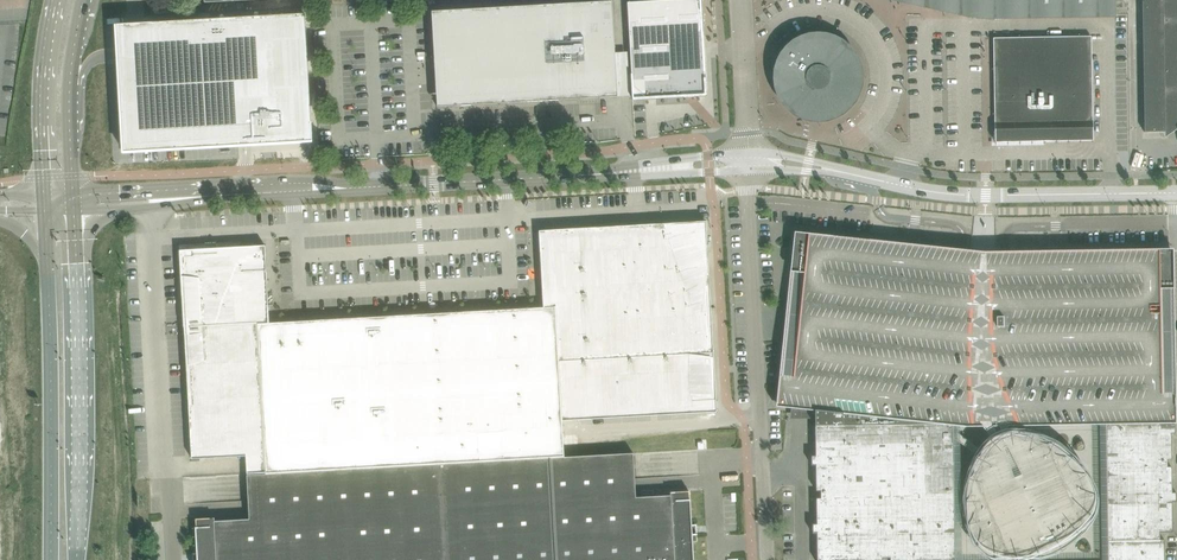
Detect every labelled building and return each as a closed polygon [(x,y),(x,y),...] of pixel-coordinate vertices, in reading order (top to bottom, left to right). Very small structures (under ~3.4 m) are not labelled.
[(633,98),(705,94),(700,0),(672,0),(628,2),(633,98)] [(941,8),(969,14),(978,15),(986,16),(993,16),(992,0),(941,0),(941,8)] [(993,16),(1115,14),(1115,0),(992,0),(993,16)] [(1145,132),(1166,132),(1165,126),(1168,125),(1170,123),(1173,122),(1175,120),(1176,119),(1176,0),(1142,0),(1145,132)] [(612,1),(432,11),(434,43),(438,43),(442,102),(437,102),(438,107),(476,105),(476,100),(496,99),(496,104),(582,99),(582,94),(599,93),(599,98),(618,97),(615,53),(612,1)] [(313,142),(310,94),(309,70),(308,60),(307,45),(307,33),(306,20),(306,14),(211,19),(194,20),(118,25),(117,25),(119,48),(120,64),(120,72),(122,110),(124,152),(147,151),(147,150),(244,145),(246,145),(260,144),(311,141),(311,142),(313,142)] [(1093,140),(1091,36),(994,38),(994,91),(995,91),(995,111),(995,134),(996,134),(996,142),(1093,140)] [(847,51),(845,49),(843,47),(841,45),(839,44),(837,43),(834,41),(832,40),(829,40),(826,39),(824,38),(821,38),(819,38),(816,38),(813,38),(811,39),(808,39),(805,40),(803,41),(800,42),(798,44),(796,45),(794,47),(792,48),(790,50),(789,50),(790,51),(783,62),(782,62),(782,63),(781,65),(780,68),(780,70),(779,73),(779,76),(779,78),(779,81),(780,84),(780,86),(781,89),(782,92),(783,94),(784,96),(785,99),(787,101),(789,103),(790,105),(792,107),(794,109),(797,110),(799,112),(801,113),(804,114),(806,115),(809,115),(812,116),(814,116),(817,117),(820,117),(822,116),(825,116),(828,115),(830,115),(833,114),(835,113),(835,112),(841,105),(843,108),(850,101),(847,99),(853,93),(854,93),(855,90),(856,88),(857,85),(857,83),(858,80),(858,77),(858,75),(857,72),(857,69),(856,67),(855,64),(854,62),(853,59),(852,57),(850,55),(849,53),(847,51)] [(598,227),(539,230),(543,307),(556,307),(562,421),(608,418),(717,412),(716,396),(714,358),(711,311),(708,256),(706,221),(698,221),(690,222),(677,223),(662,224),(652,224),(598,227)] [(790,295),(778,405),(815,409),(815,424),(953,422),(955,403),(961,404),(975,275),(969,275),(970,264),(951,262),(938,261),(939,259),(940,251),(940,248),(949,249),(949,248),(863,239),(863,240),(857,240),(796,233),(790,295)] [(186,245),(180,245),(182,280),(188,280),(206,279),(208,326),(232,325),(231,293),(248,292),(248,276),(267,275),(265,245),(240,247),(239,242),(186,245)] [(992,332),(993,339),(996,355),(1001,372),(1008,387),(1015,403),(1105,401),(1105,395),(1123,395),(1170,394),(1174,394),(1171,270),(1105,251),(1105,249),(1018,251),(1018,252),(1027,252),(1027,263),(1028,265),(996,265),(996,276),(990,276),(991,317),(999,317),(998,326),(992,332)] [(208,326),(185,327),(185,335),(189,406),(190,406),(190,415),(192,459),(246,456),(247,470),(247,474),(267,472),(268,472),(268,469),(267,455),(260,323),(270,323),(267,275),(248,276),(248,292),(231,293),(232,325),(208,326)] [(188,280),(182,280),(184,310),(185,327),(208,326),(206,279),(188,280)] [(543,307),(472,311),(479,431),(480,444),(481,461),(564,457),(563,435),(562,421),(556,307),(543,307)] [(437,464),(440,463),(481,461),(480,444),(479,431),(472,311),(431,314),(398,316),(405,448),(406,465),(437,464)] [(406,465),(405,448),(398,316),(360,318),(368,467),(406,465)] [(360,318),(322,320),(329,452),(330,469),(368,467),(360,318)] [(330,469),(329,452),(322,320),(270,323),(260,323),(267,455),(268,469),(268,472),(330,469)] [(1171,424),(1170,394),(1123,395),(1105,395),(1105,401),(1107,532),(1160,532),(1173,532),(1172,502),(1176,502),(1176,492),(1172,492),(1172,467),(1168,467),(1167,459),(1171,459),(1171,434),(1175,434),(1175,424),(1171,424)] [(816,456),(811,456),(812,465),(816,465),(816,491),(820,491),(821,494),(954,492),(953,422),(815,424),(816,456)] [(1023,438),(1011,437),(1003,438),(996,442),(990,447),(985,453),(982,461),(976,474),(973,487),(972,502),(972,507),(969,514),(982,519),(983,529),(986,535),(990,541),(996,545),(1003,547),(1010,548),(1023,547),(1037,543),(1049,538),(1061,531),(1071,521),(1076,517),(1080,512),(1082,506),(1083,500),(1082,494),(1079,488),(1073,480),(1074,477),(1078,468),(1072,465),(1067,461),(1057,453),(1047,446),(1035,441),(1023,438)] [(440,463),(445,559),(693,559),(692,541),(693,541),(697,541),(696,535),(697,535),(697,534),(696,534),(696,525),(691,526),(689,491),(671,492),(671,495),(636,497),(636,491),(634,453),(564,457),(481,461),(440,463)] [(440,463),(437,464),(406,465),(368,467),(330,469),(268,472),(267,472),(267,474),(259,474),(247,475),(250,514),(250,519),(215,521),(215,518),(196,519),(197,528),(198,553),(197,553),(194,554),(194,559),(445,559),(440,463)] [(813,524),(813,533),(817,533),(817,559),(883,559),(883,558),(890,558),(890,559),(956,559),(954,492),(821,494),(821,498),(816,498),(817,524),(813,524)] [(1160,532),(1107,532),(1108,559),(1165,559),(1164,539),(1160,539),(1160,532)]
